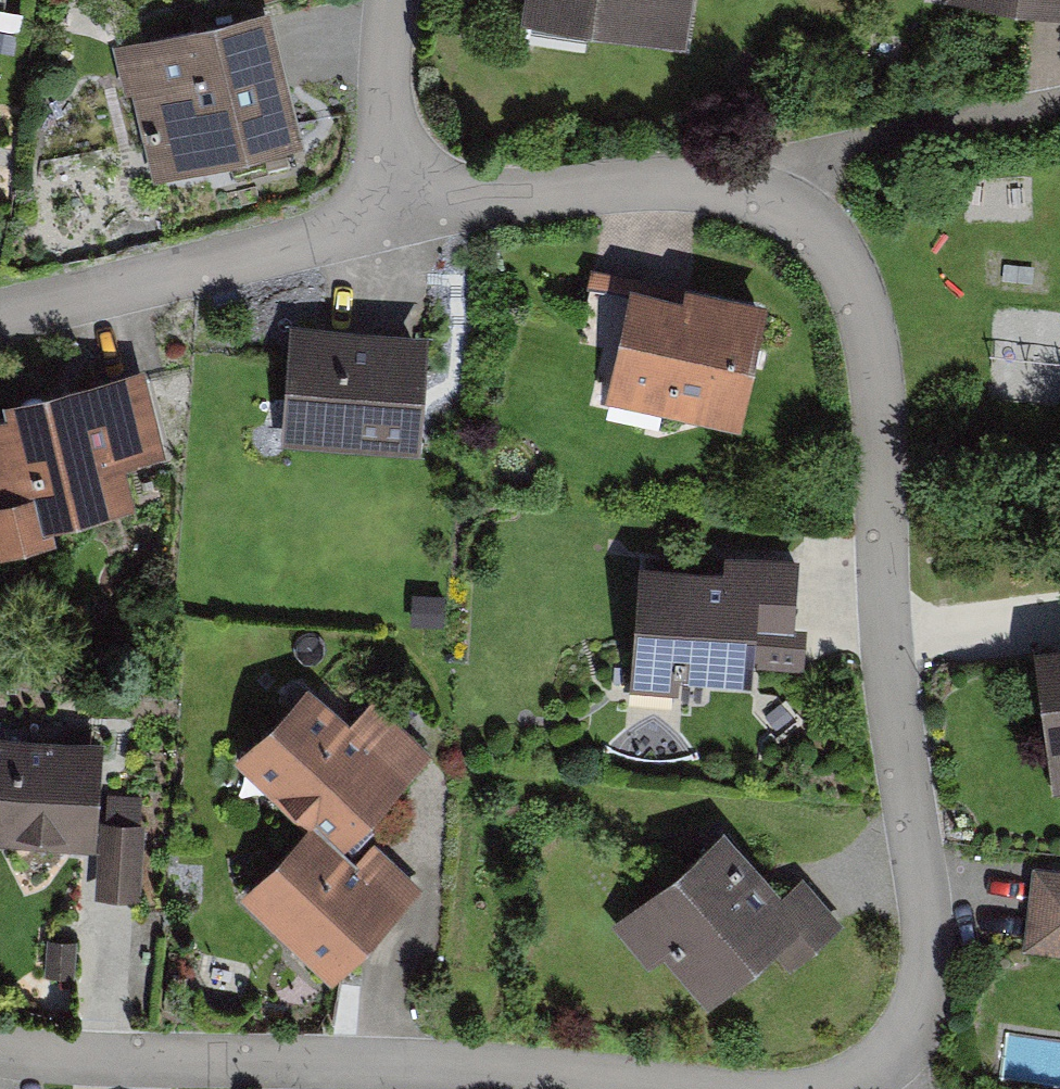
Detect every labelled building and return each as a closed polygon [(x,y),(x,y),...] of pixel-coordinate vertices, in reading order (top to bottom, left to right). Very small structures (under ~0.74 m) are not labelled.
[(302,137),(268,0),(267,0),(120,37),(154,174),(302,137)] [(530,10),(595,17),(593,31),(689,42),(694,0),(532,0),(530,10)] [(1059,12),(1059,0),(979,0),(1059,12)] [(630,276),(605,396),(740,425),(768,293),(686,276),(683,288),(630,276)] [(992,399),(1059,405),(1059,310),(1000,305),(992,399)] [(290,319),(281,441),(418,451),(427,329),(290,319)] [(0,421),(0,556),(61,542),(56,523),(140,503),(132,468),(145,465),(141,448),(161,443),(144,368),(9,400),(13,418),(0,421)] [(723,548),(723,560),(639,554),(630,688),(678,692),(679,675),(688,676),(743,680),(752,680),(756,622),(795,625),(800,553),(723,548)] [(1033,639),(1053,789),(1059,788),(1059,635),(1033,639)] [(304,824),(311,817),(342,845),(431,750),(372,696),(350,719),(307,679),(233,758),(304,824)] [(96,847),(104,737),(0,730),(0,840),(96,847)] [(240,893),(332,979),(421,884),(372,839),(355,857),(342,845),(311,817),(304,824),(240,893)] [(96,894),(141,897),(145,822),(101,820),(96,894)] [(802,873),(781,891),(724,824),(611,920),(648,964),(664,950),(709,1002),(773,948),(789,967),(843,921),(802,873)] [(1032,863),(1022,949),(1059,953),(1059,866),(1032,863)]
